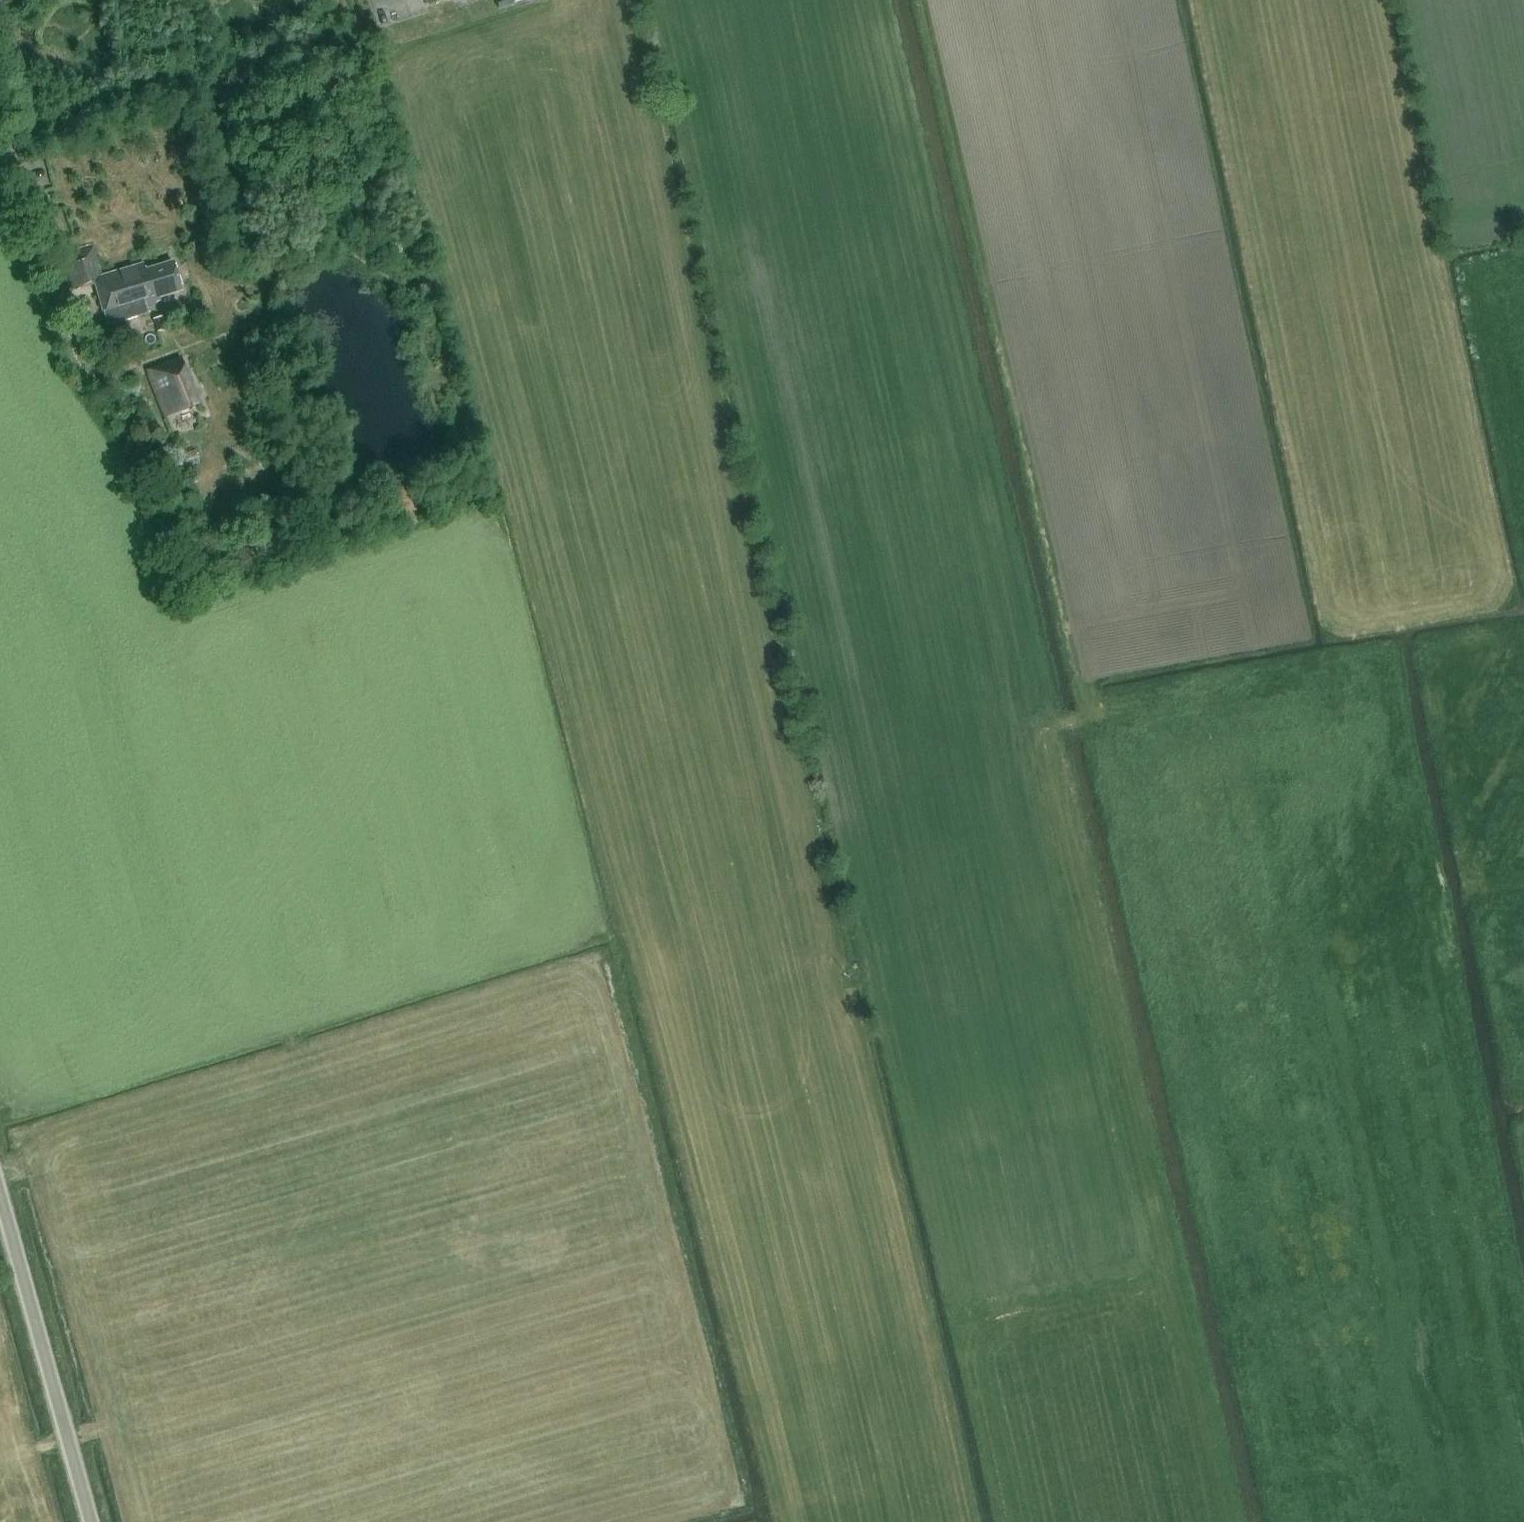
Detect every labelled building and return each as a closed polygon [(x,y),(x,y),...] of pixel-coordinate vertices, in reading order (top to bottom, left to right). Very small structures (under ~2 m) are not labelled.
[(154,297),(182,286),(172,260),(146,270),(142,261),(103,276),(92,245),(63,255),(75,288),(92,282),(108,325),(117,322),(117,323),(149,311),(148,307),(157,304),(154,297)] [(163,316),(153,319),(157,332),(167,329),(163,316)] [(146,370),(164,416),(169,415),(198,403),(181,356),(146,370)]
